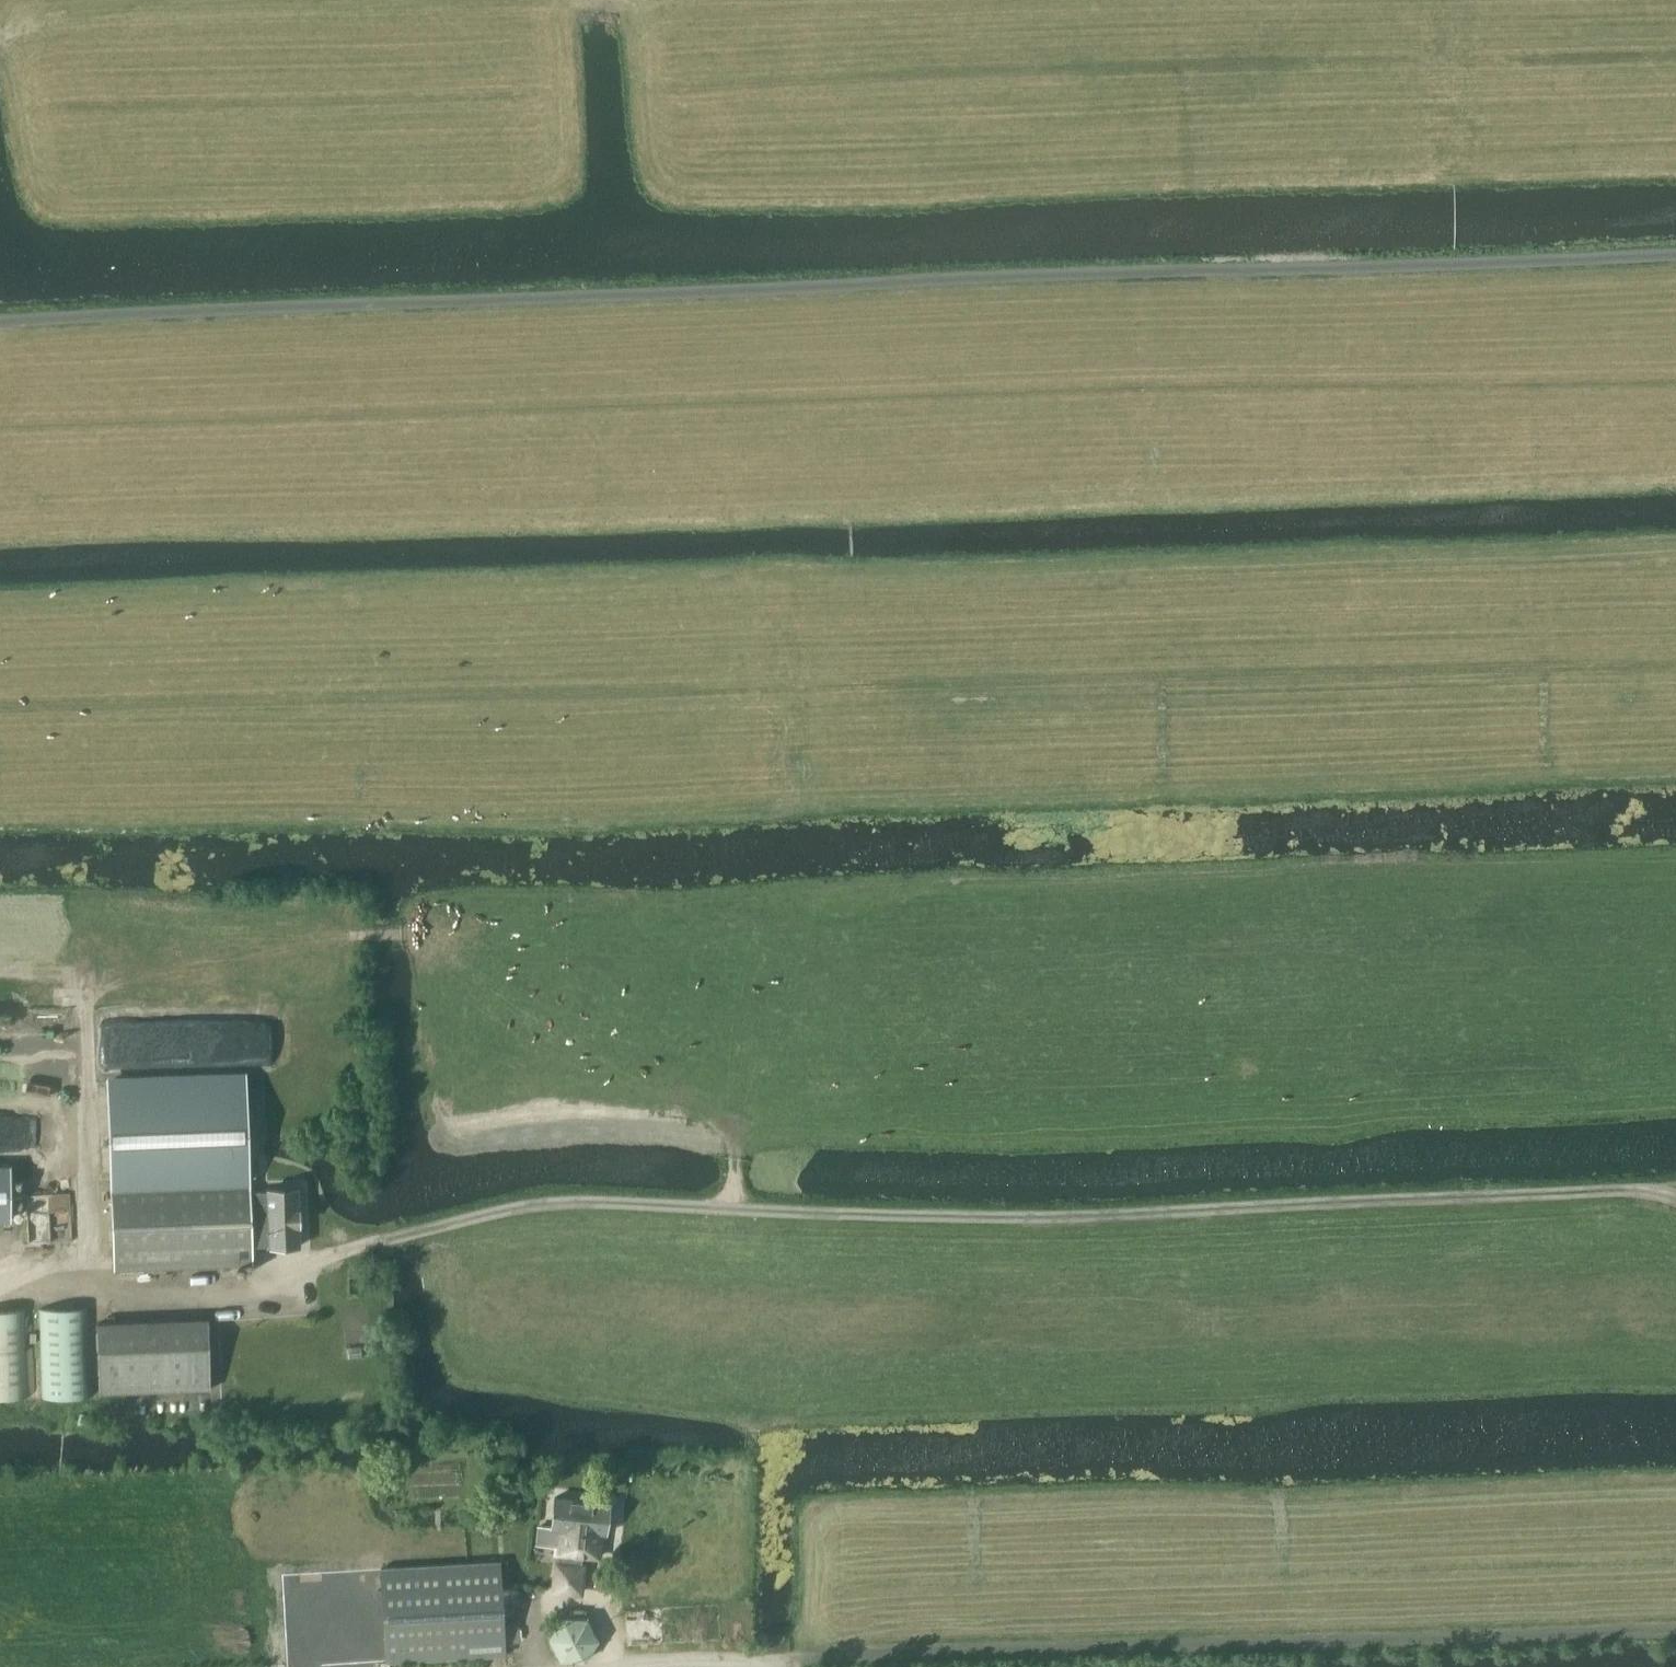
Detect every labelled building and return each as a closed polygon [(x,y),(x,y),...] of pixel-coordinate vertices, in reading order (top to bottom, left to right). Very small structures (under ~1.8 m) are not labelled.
[(247,1076),(110,1081),(113,1179),(116,1268),(253,1263),(253,1245),(271,1244),(271,1246),(301,1245),(299,1187),(269,1188),(269,1190),(251,1190),(250,1174),(247,1076)] [(12,1220),(12,1164),(0,1164),(0,1220),(12,1220)] [(90,1306),(39,1308),(43,1398),(94,1396),(90,1306)] [(30,1396),(27,1309),(0,1310),(0,1396),(30,1396)] [(99,1394),(211,1390),(208,1317),(97,1321),(99,1394)] [(551,1527),(550,1544),(561,1545),(560,1552),(559,1563),(556,1588),(580,1591),(583,1566),(580,1566),(581,1554),(584,1554),(600,1556),(602,1532),(607,1532),(610,1502),(556,1496),(552,1526),(552,1527),(551,1527)] [(386,1661),(506,1654),(501,1561),(381,1568),(385,1633),(386,1661)] [(599,1639),(588,1617),(564,1616),(551,1636),(562,1658),(586,1659),(599,1639)]
